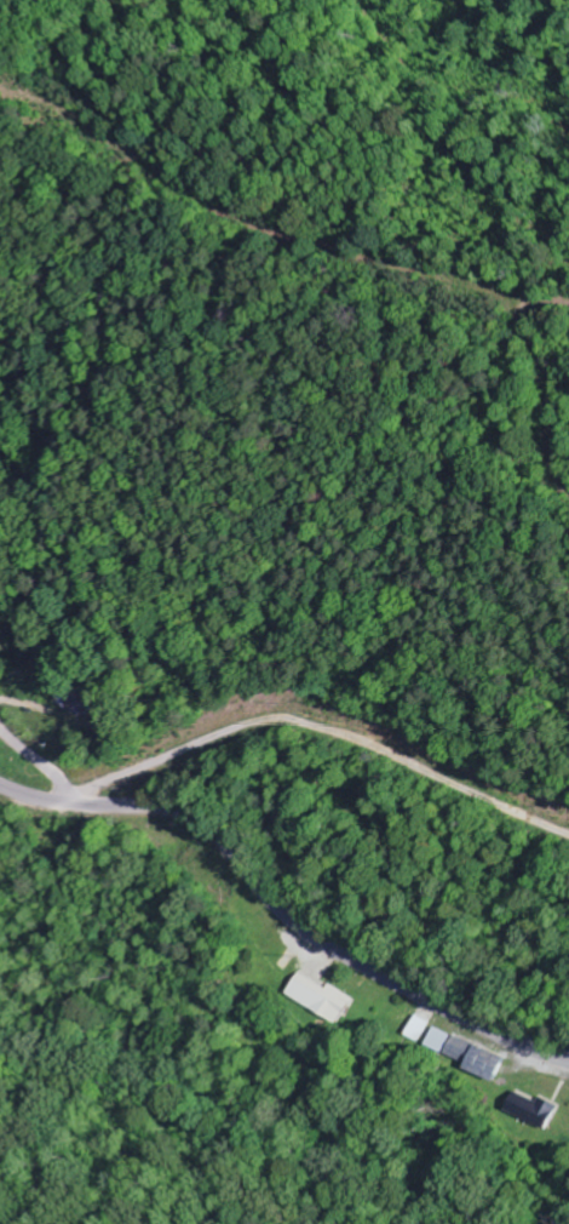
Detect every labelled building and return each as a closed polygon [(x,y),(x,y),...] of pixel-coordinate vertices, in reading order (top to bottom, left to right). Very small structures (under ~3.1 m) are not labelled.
[(326,986),(325,988),(297,973),(285,995),(337,1023),(350,999),(326,986)] [(405,1037),(421,1042),(428,1022),(413,1016),(405,1037)] [(504,1057),(431,1029),(423,1050),(496,1078),(504,1057)] [(538,1101),(515,1090),(506,1110),(547,1130),(558,1106),(539,1098),(538,1101)]
